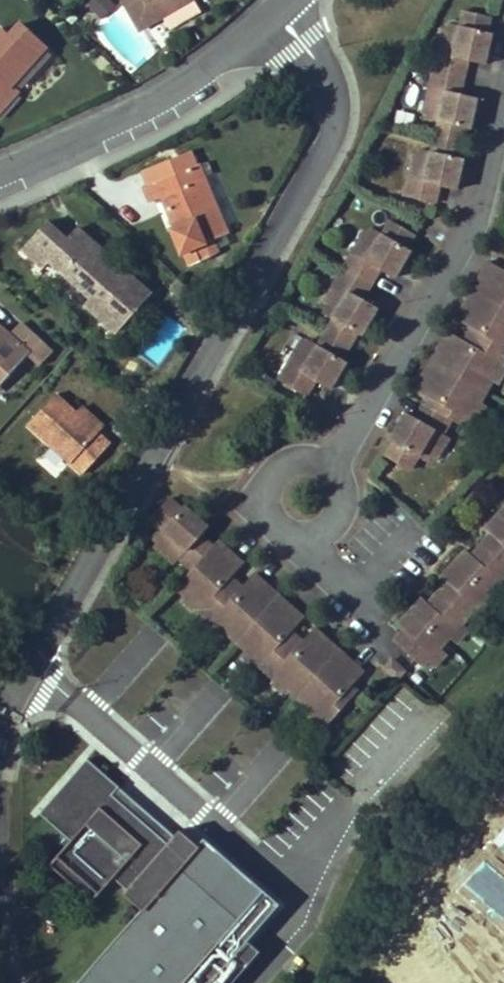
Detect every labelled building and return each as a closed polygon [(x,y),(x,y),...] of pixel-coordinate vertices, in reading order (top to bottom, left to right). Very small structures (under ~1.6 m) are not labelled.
[(103,18),(117,3),(113,0),(93,0),(88,5),(103,18)] [(144,37),(167,25),(175,38),(206,19),(199,7),(212,0),(123,0),(144,37)] [(491,18),(465,12),(461,28),(451,25),(449,30),(444,55),(438,54),(428,94),(434,96),(429,120),(427,126),(437,128),(432,152),(421,150),(420,155),(415,180),(408,179),(404,197),(435,204),(439,187),(455,191),(463,160),(458,158),(465,129),(469,130),(477,99),(460,95),(468,62),(485,66),(492,35),(487,33),(491,18)] [(438,54),(444,55),(449,30),(443,29),(438,54)] [(17,99),(10,91),(45,54),(19,30),(9,42),(0,34),(0,117),(17,99)] [(423,119),(429,120),(434,96),(428,94),(423,119)] [(408,179),(415,180),(420,155),(414,154),(408,179)] [(205,179),(212,177),(208,164),(201,167),(200,165),(143,188),(149,204),(162,198),(168,213),(172,211),(178,227),(172,229),(181,254),(187,251),(193,264),(215,255),(218,250),(215,241),(228,236),(205,179)] [(414,235),(390,221),(382,235),(373,230),(370,234),(357,256),(352,253),(331,289),(336,293),(324,314),(321,319),(330,324),(317,346),(308,340),(305,345),(293,367),(287,364),(278,380),(304,396),(314,381),(328,389),(344,362),(341,359),(356,334),(359,335),(376,308),(361,299),(379,270),(393,279),(409,251),(406,249),(414,235)] [(84,305),(114,332),(150,295),(77,230),(49,261),(91,299),(84,305)] [(352,253),(357,256),(370,234),(365,232),(352,253)] [(425,462),(428,457),(440,436),(449,420),(460,426),(466,415),(473,419),(475,421),(483,407),(478,403),(490,383),(496,385),(503,372),(503,371),(502,369),(495,365),(503,351),(503,271),(488,262),(475,285),(478,287),(470,299),(467,298),(454,320),(471,329),(463,342),(447,332),(434,355),(437,356),(429,369),(426,368),(413,390),(429,399),(426,405),(423,404),(414,419),(405,414),(388,442),(392,443),(384,457),(408,471),(416,457),(425,462)] [(318,311),(324,314),(336,293),(331,289),(318,311)] [(141,350),(158,363),(185,329),(167,316),(141,350)] [(8,336),(0,329),(0,383),(1,384),(28,357),(38,366),(51,353),(19,324),(8,336)] [(287,364),(293,367),(305,345),(300,342),(287,364)] [(495,365),(502,369),(503,365),(503,351),(495,365)] [(79,477),(114,441),(58,387),(23,423),(79,477)] [(473,419),(466,415),(460,426),(466,430),(473,419)] [(440,436),(428,457),(434,461),(447,439),(440,436)] [(167,498),(149,518),(160,528),(153,536),(158,540),(176,557),(189,569),(173,586),(183,595),(179,600),(191,611),(193,608),(198,603),(216,619),(211,625),(209,627),(221,638),(225,634),(243,650),(239,654),(251,666),(253,663),(258,657),(276,674),(271,679),(269,682),(281,693),(285,689),(303,705),(299,709),(311,721),(313,718),(318,713),(328,721),(354,692),(348,686),(361,673),(342,656),(339,658),(330,649),(331,647),(312,628),(299,642),(288,632),(301,618),(282,601),(280,603),(269,593),(270,592),(252,573),(239,587),(228,577),(241,564),(222,546),(220,548),(213,543),(210,546),(198,535),(205,527),(182,505),(179,508),(167,498)] [(391,642),(420,668),(425,662),(447,638),(459,625),(469,614),(481,601),(491,590),(503,577),(503,576),(503,507),(483,529),(489,535),(470,557),(464,551),(439,577),(445,583),(426,604),(420,598),(396,625),(401,630),(391,642)] [(171,562),(176,557),(158,540),(152,545),(171,562)] [(503,577),(491,590),(497,596),(503,588),(503,579),(503,577)] [(487,607),(481,601),(469,614),(475,620),(487,607)] [(211,625),(216,619),(198,603),(193,608),(211,625)] [(465,631),(459,625),(447,638),(453,644),(465,631)] [(443,655),(437,649),(425,662),(431,668),(443,655)] [(271,679),(276,674),(258,657),(253,663),(271,679)] [(394,680),(401,671),(389,661),(382,669),(394,680)] [(191,691),(205,677),(193,666),(180,680),(191,691)] [(322,727),(328,721),(318,713),(313,718),(322,727)] [(87,755),(36,810),(69,840),(51,867),(90,902),(106,877),(140,905),(69,982),(234,982),(260,951),(246,938),(278,900),(204,849),(87,755)]
